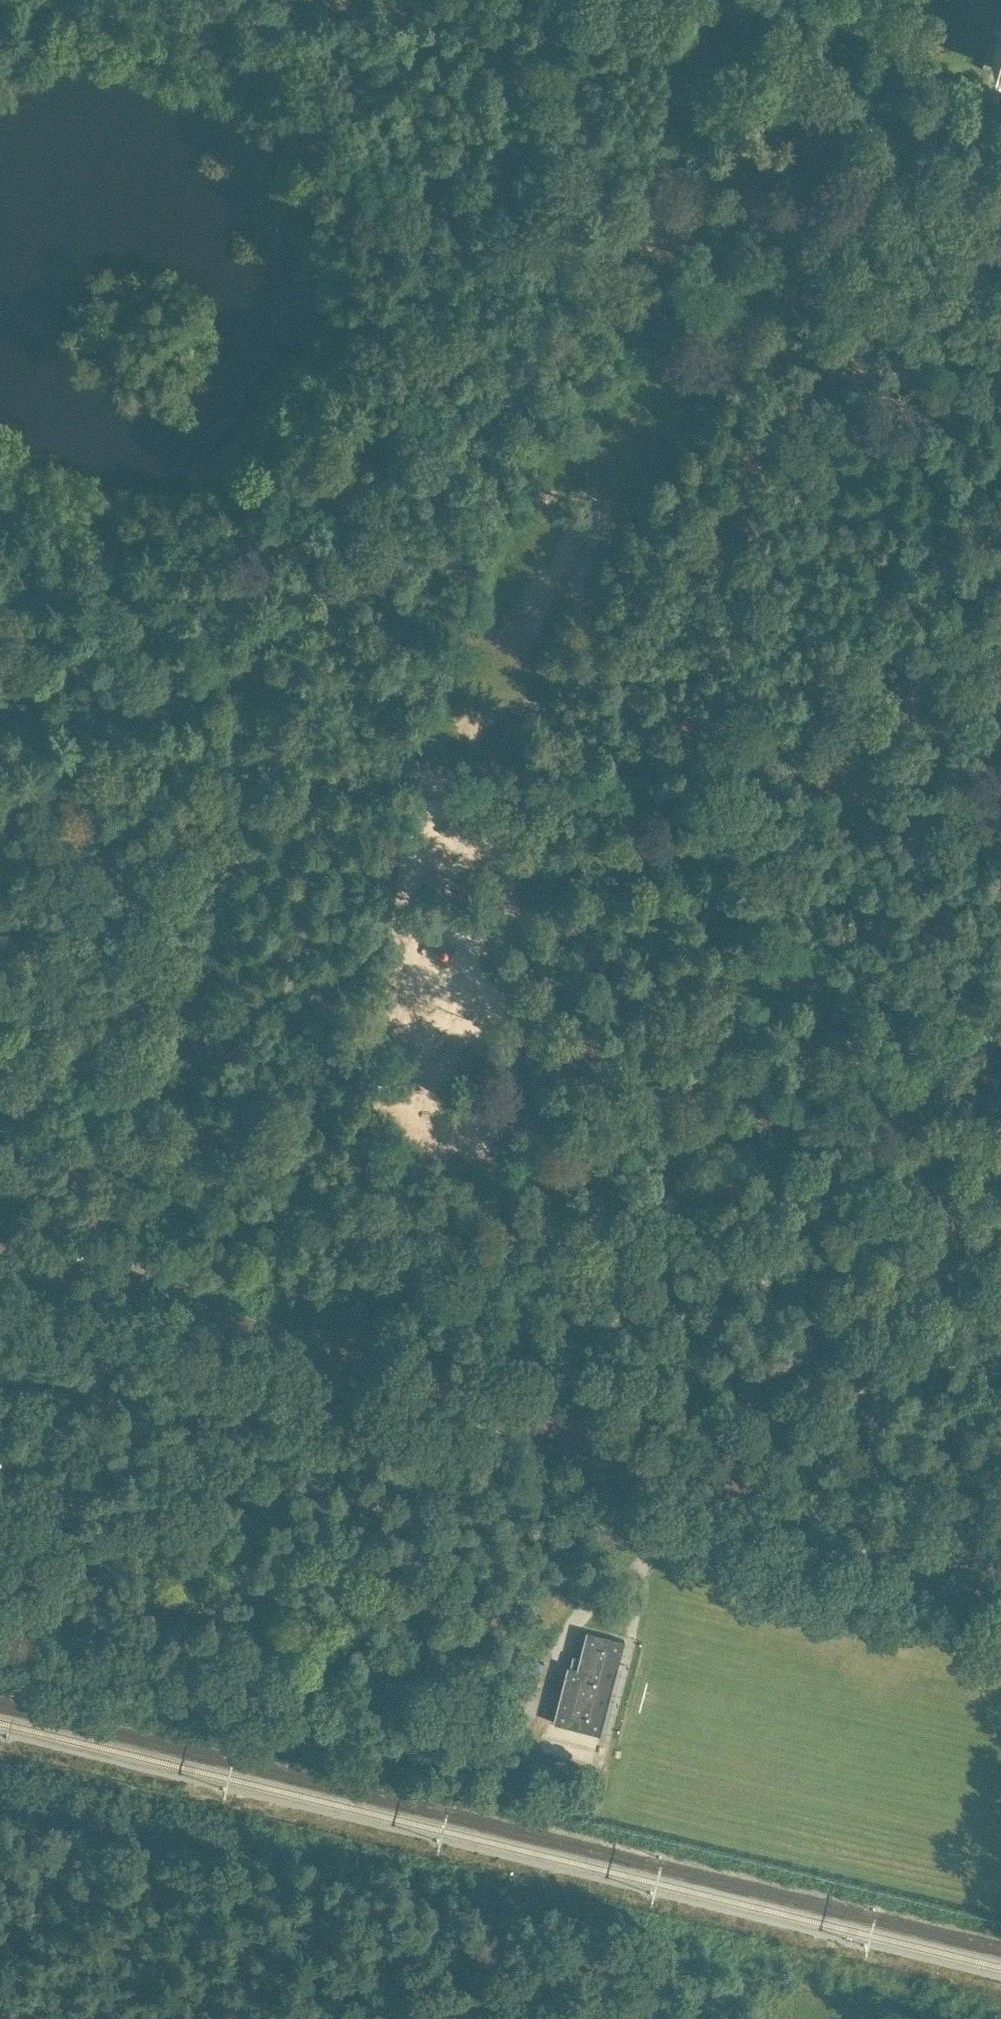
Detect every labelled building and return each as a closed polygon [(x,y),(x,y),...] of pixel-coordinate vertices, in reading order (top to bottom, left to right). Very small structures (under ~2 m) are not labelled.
[(567,1665),(553,1721),(600,1734),(625,1640),(586,1630),(577,1667),(567,1665)]
